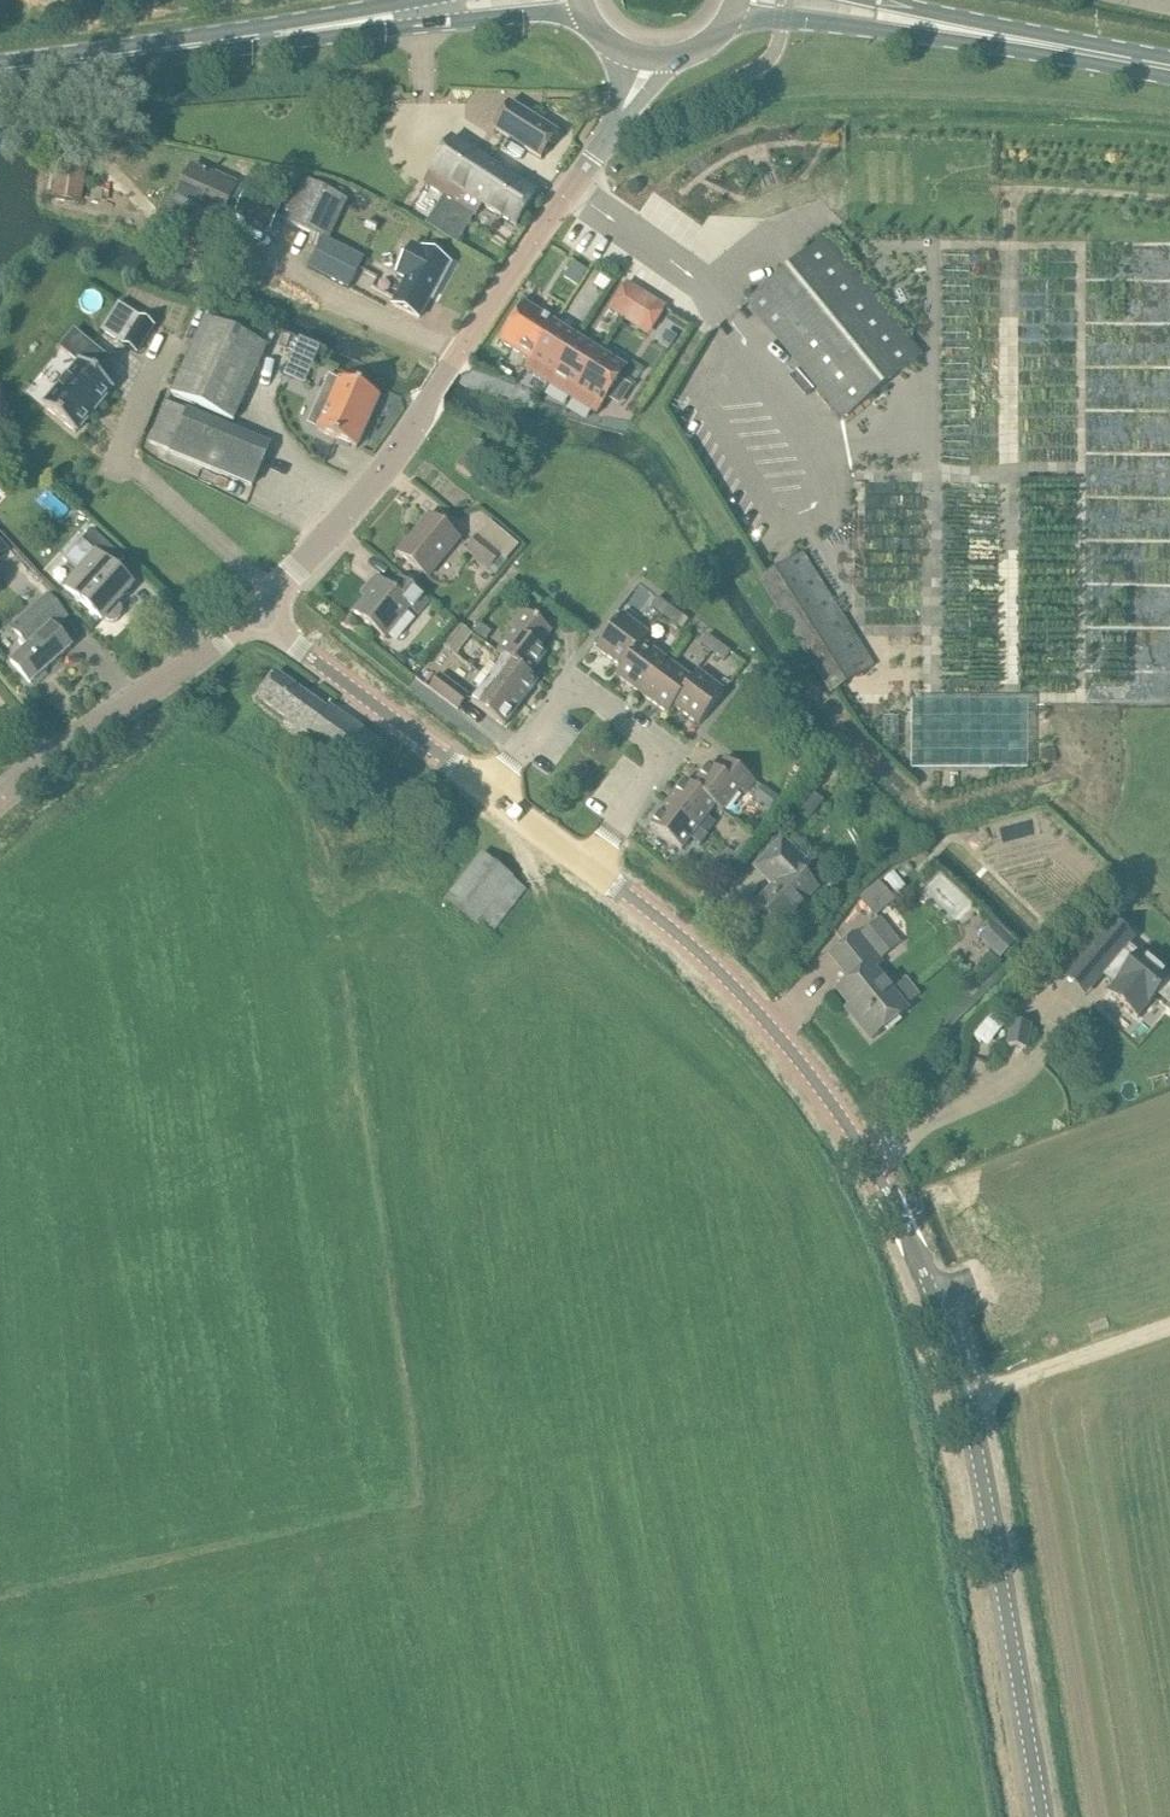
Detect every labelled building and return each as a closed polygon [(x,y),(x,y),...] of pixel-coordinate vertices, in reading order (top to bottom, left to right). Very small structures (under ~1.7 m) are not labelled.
[(493,129),(517,144),(533,118),(509,103),(493,129)] [(533,118),(517,144),(542,159),(558,133),(533,118)] [(423,183),(457,205),(465,193),(469,196),(489,164),(450,140),(423,183)] [(52,199),(79,203),(86,164),(59,158),(52,199)] [(536,193),(489,164),(469,196),(465,193),(457,205),(476,216),(483,204),(516,225),(536,193)] [(191,167),(177,199),(170,196),(165,197),(160,210),(162,214),(182,223),(186,221),(191,209),(221,222),(236,188),(191,167)] [(305,180),(285,221),(324,241),(343,198),(305,180)] [(282,203),(247,187),(236,210),(271,226),(282,203)] [(748,302),(763,320),(842,418),(920,355),(826,239),(748,302)] [(407,278),(393,304),(419,318),(433,292),(435,293),(451,264),(422,249),(421,250),(412,245),(397,273),(407,278)] [(316,251),(307,269),(350,290),(359,274),(316,251)] [(600,274),(593,285),(604,293),(611,281),(600,274)] [(639,291),(627,283),(610,310),(622,317),(639,291)] [(635,325),(651,299),(639,291),(622,317),(635,325)] [(525,304),(501,342),(530,360),(525,367),(589,408),(598,413),(608,398),(621,378),(627,368),(617,362),(525,304)] [(102,331),(138,354),(155,328),(119,305),(102,331)] [(267,346),(245,337),(202,318),(169,393),(233,422),(267,346)] [(95,374),(108,359),(74,331),(61,347),(80,363),(44,406),(76,433),(113,388),(95,374)] [(669,331),(662,342),(670,347),(677,336),(669,331)] [(285,335),(279,349),(289,353),(295,339),(285,335)] [(299,350),(295,361),(303,364),(307,354),(299,350)] [(330,401),(317,430),(357,448),(380,397),(340,379),(340,380),(329,375),(319,396),(330,401)] [(168,401),(150,443),(172,451),(171,452),(252,486),(270,444),(168,401)] [(398,552),(417,568),(428,577),(459,539),(448,530),(429,515),(398,552)] [(490,522),(477,538),(476,537),(464,551),(487,570),(488,569),(495,575),(520,545),(490,522)] [(64,586),(84,604),(102,620),(104,618),(109,622),(114,622),(118,620),(121,617),(122,613),(122,608),(117,603),(132,586),(115,570),(125,559),(92,530),(73,550),(86,561),(64,586)] [(801,546),(757,573),(826,687),(871,660),(801,546)] [(400,578),(391,590),(377,578),(369,588),(373,591),(355,613),(385,637),(410,607),(418,614),(428,601),(400,578)] [(10,661),(14,666),(31,684),(71,647),(54,628),(66,617),(47,595),(12,627),(22,638),(20,639),(27,646),(24,649),(10,661)] [(657,597),(656,599),(651,606),(663,615),(669,606),(657,597)] [(669,606),(663,615),(675,624),(681,615),(669,606)] [(498,652),(506,658),(530,676),(530,675),(547,653),(539,647),(552,630),(524,610),(510,627),(514,630),(498,652)] [(596,648),(622,667),(640,643),(646,635),(620,616),(596,648)] [(479,623),(473,631),(486,640),(492,632),(479,623)] [(444,646),(456,656),(472,635),(460,625),(444,646)] [(707,635),(705,637),(701,643),(714,653),(720,645),(707,635)] [(616,675),(642,694),(666,662),(640,643),(622,667),(616,675)] [(720,645),(714,653),(723,660),(729,652),(720,645)] [(538,681),(530,675),(530,676),(506,658),(498,668),(490,663),(481,675),(521,704),(538,681)] [(668,714),(674,706),(673,706),(692,681),(690,680),(666,662),(642,694),(668,714)] [(412,792),(374,765),(387,747),(329,706),(327,709),(276,673),(259,698),(288,719),(284,725),(362,782),(360,784),(398,812),(412,792)] [(699,725),(723,694),(696,673),(690,680),(692,681),(673,706),(674,706),(699,725)] [(440,675),(430,689),(459,710),(469,697),(440,675)] [(475,683),(482,689),(472,702),(504,726),(521,704),(481,675),(475,683)] [(716,805),(715,806),(723,812),(740,789),(746,793),(755,780),(726,758),(716,770),(709,765),(692,786),(692,787),(716,805)] [(849,780),(839,785),(845,798),(855,793),(849,780)] [(699,827),(715,806),(716,805),(692,787),(692,786),(685,781),(668,803),(699,827)] [(710,836),(699,827),(668,803),(651,825),(682,849),(691,838),(702,846),(710,836)] [(780,928),(797,911),(817,890),(802,876),(811,867),(782,839),(759,863),(770,874),(768,876),(768,880),(774,886),(756,905),(780,928)] [(734,855),(744,862),(753,851),(743,843),(735,854),(734,855)] [(735,854),(727,848),(718,861),(735,874),(744,862),(734,855),(735,854)] [(482,854),(467,873),(444,901),(488,937),(526,889),(482,854)] [(944,872),(927,885),(954,918),(970,905),(944,872)] [(879,914),(895,901),(879,881),(863,894),(879,914)] [(832,908),(825,916),(831,922),(839,914),(832,908)] [(883,957),(900,943),(880,917),(862,931),(883,957)] [(995,921),(978,937),(1000,958),(1016,942),(995,921)] [(860,931),(849,940),(831,955),(851,980),(837,990),(860,1018),(856,1021),(871,1040),(907,1010),(875,970),(885,962),(860,931)] [(1083,986),(1100,1002),(1114,986),(1120,991),(1114,998),(1137,1016),(1155,995),(1169,1008),(1169,982),(1168,980),(1169,978),(1149,962),(1144,957),(1140,954),(1143,951),(1126,937),(1111,955),(1083,986)] [(1013,1022),(1008,1046),(1026,1049),(1030,1025),(1013,1022)]
